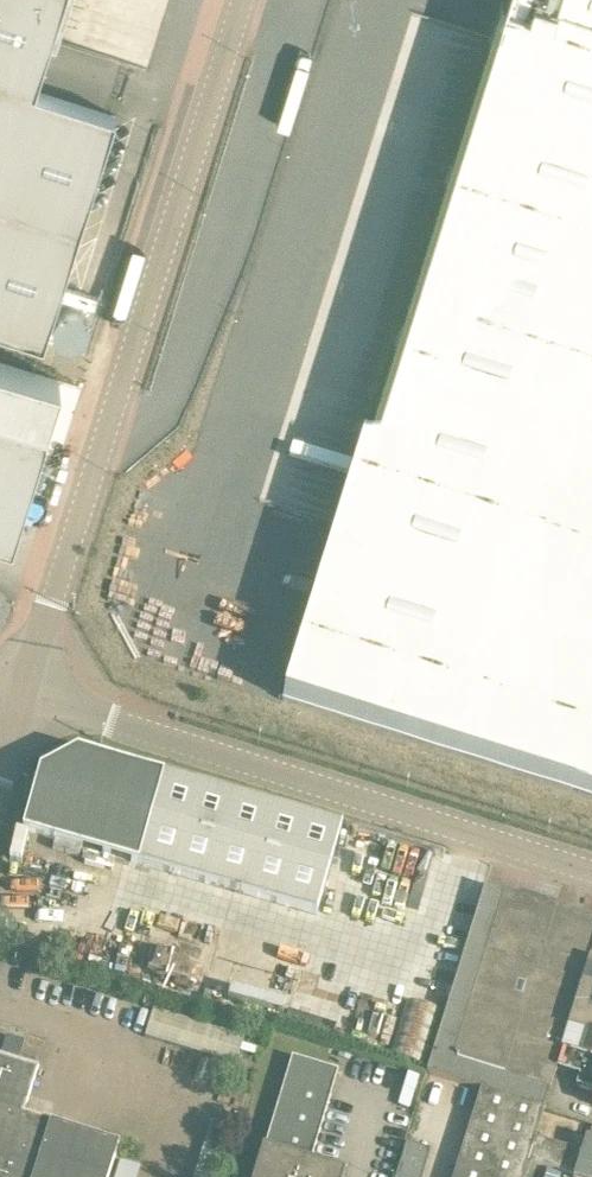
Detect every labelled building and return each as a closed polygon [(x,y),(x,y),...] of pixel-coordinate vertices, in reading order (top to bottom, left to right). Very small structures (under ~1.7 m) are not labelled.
[(68,0),(0,0),(0,329),(43,343),(114,115),(33,90),(49,40),(54,42),(68,0)] [(591,797),(591,0),(502,0),(406,304),(401,323),(282,700),(591,797)] [(10,536),(60,380),(0,362),(0,533),(10,536)] [(323,893),(342,830),(76,754),(40,774),(23,833),(316,916),(323,893)] [(584,1060),(576,1088),(591,1092),(591,922),(484,888),(426,1074),(481,1092),(542,1111),(561,1053),(584,1060)] [(389,1056),(422,1067),(440,1012),(405,1001),(389,1056)] [(153,1011),(145,1038),(235,1066),(244,1039),(153,1011)] [(338,1028),(289,1013),(285,1027),(334,1042),(338,1028)] [(120,1143),(50,1122),(51,1121),(24,1113),(38,1068),(0,1057),(0,1176),(109,1176),(120,1143)] [(263,1150),(255,1176),(346,1176),(347,1173),(312,1163),(339,1072),(291,1058),(264,1150),(263,1150)] [(560,1174),(567,1149),(535,1139),(544,1112),(542,1111),(481,1092),(454,1176),(524,1176),(528,1164),(560,1174)] [(195,1176),(214,1176),(229,1128),(212,1122),(195,1176)] [(567,1149),(560,1174),(571,1176),(591,1176),(591,1143),(586,1141),(582,1154),(567,1149)] [(430,1153),(406,1145),(396,1176),(423,1176),(430,1153)]
